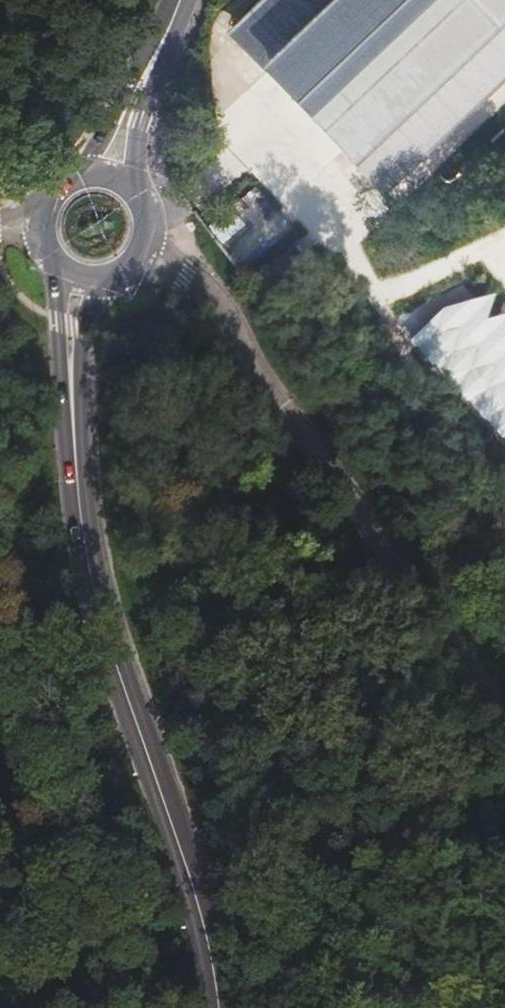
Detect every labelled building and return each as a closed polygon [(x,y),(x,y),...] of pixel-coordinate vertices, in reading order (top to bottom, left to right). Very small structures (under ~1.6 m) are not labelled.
[(235,23),(265,53),(269,58),(356,147),(360,151),(390,181),(504,68),(504,0),(258,0),(235,23)] [(410,342),(504,445),(504,337),(503,338),(504,331),(504,315),(485,320),(493,296),(444,308),(410,342)]
